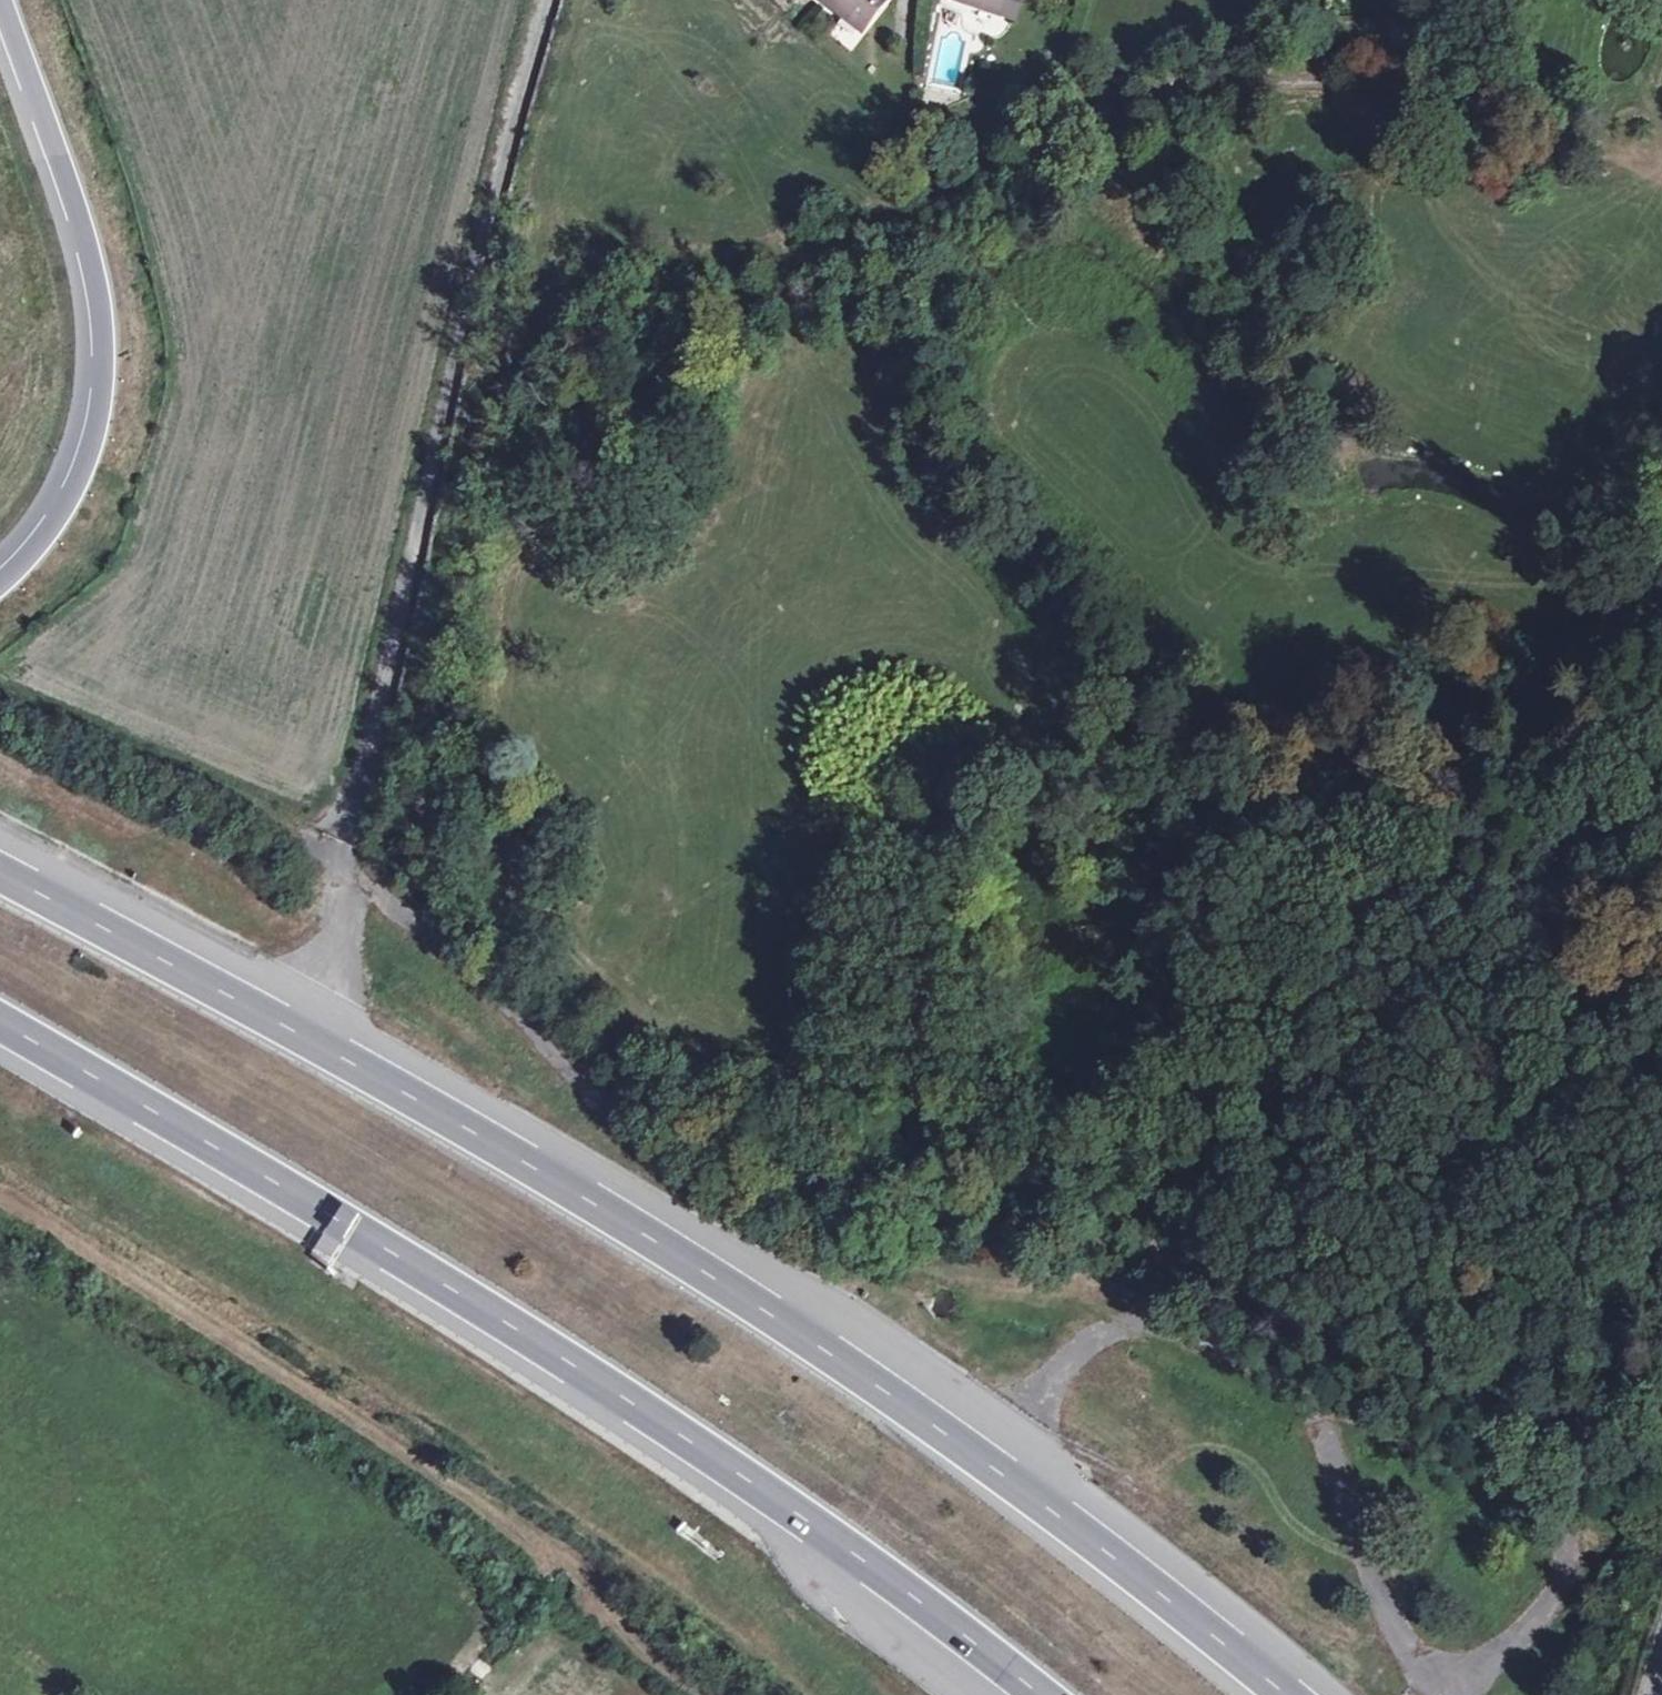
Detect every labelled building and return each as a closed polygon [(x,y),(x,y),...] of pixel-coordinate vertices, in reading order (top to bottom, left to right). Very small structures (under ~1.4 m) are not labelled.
[(866,31),(885,0),(815,0),(866,31)] [(1004,11),(1008,0),(969,0),(1004,11)] [(1198,173),(1190,184),(1202,193),(1211,183),(1198,173)]
